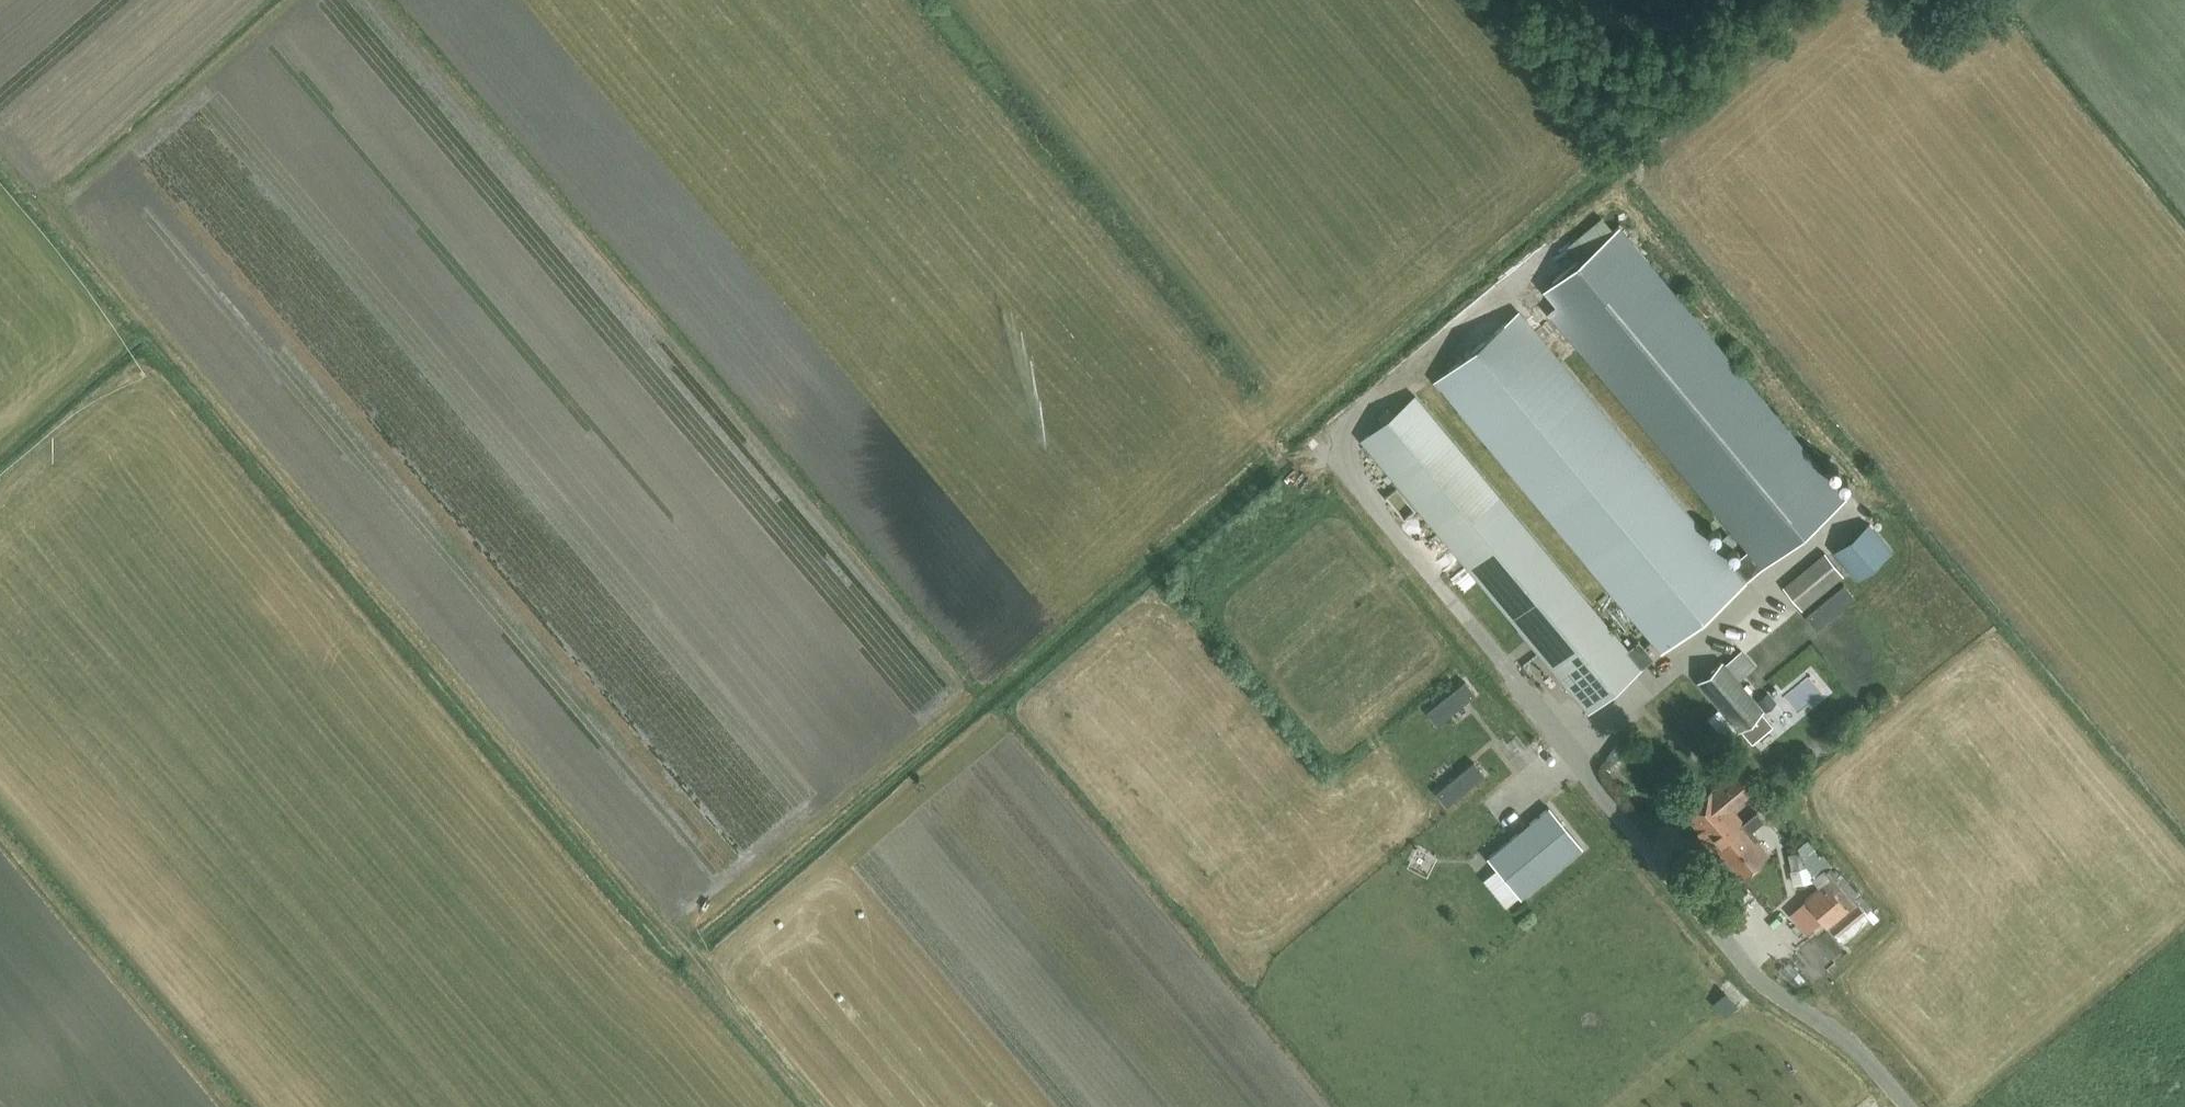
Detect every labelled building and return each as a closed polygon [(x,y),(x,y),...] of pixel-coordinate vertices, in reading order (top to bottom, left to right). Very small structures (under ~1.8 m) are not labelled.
[(1620,225),(1535,296),(1746,550),(1761,568),(1847,497),(1620,225)] [(1519,312),(1436,380),(1662,650),(1744,581),(1761,568),(1746,550),(1730,564),(1721,554),(1713,544),(1519,312)] [(1653,657),(1644,647),(1643,648),(1638,642),(1628,651),(1415,396),(1363,439),(1589,710),(1653,657)] [(1868,522),(1834,550),(1857,578),(1891,550),(1868,522)] [(1783,585),(1801,608),(1843,574),(1825,552),(1783,585)] [(1722,659),(1696,681),(1719,708),(1736,729),(1738,731),(1742,728),(1753,742),(1772,726),(1761,712),(1764,710),(1740,680),(1725,663),(1722,659)] [(1685,813),(1709,842),(1721,832),(1719,829),(1723,826),(1718,820),(1732,808),(1753,791),(1735,770),(1685,813)] [(1550,805),(1488,856),(1521,897),(1583,845),(1550,805)] [(1721,832),(1709,842),(1717,851),(1719,850),(1742,877),(1769,854),(1755,839),(1757,837),(1751,830),(1764,820),(1757,811),(1744,822),(1732,808),(1718,820),(1723,826),(1719,829),(1721,832)] [(1788,852),(1792,871),(1809,867),(1805,849),(1788,852)] [(1826,880),(1806,897),(1829,923),(1849,906),(1826,880)] [(1858,901),(1829,926),(1837,935),(1866,911),(1858,901)] [(1780,957),(1766,966),(1773,977),(1787,969),(1780,957)]
